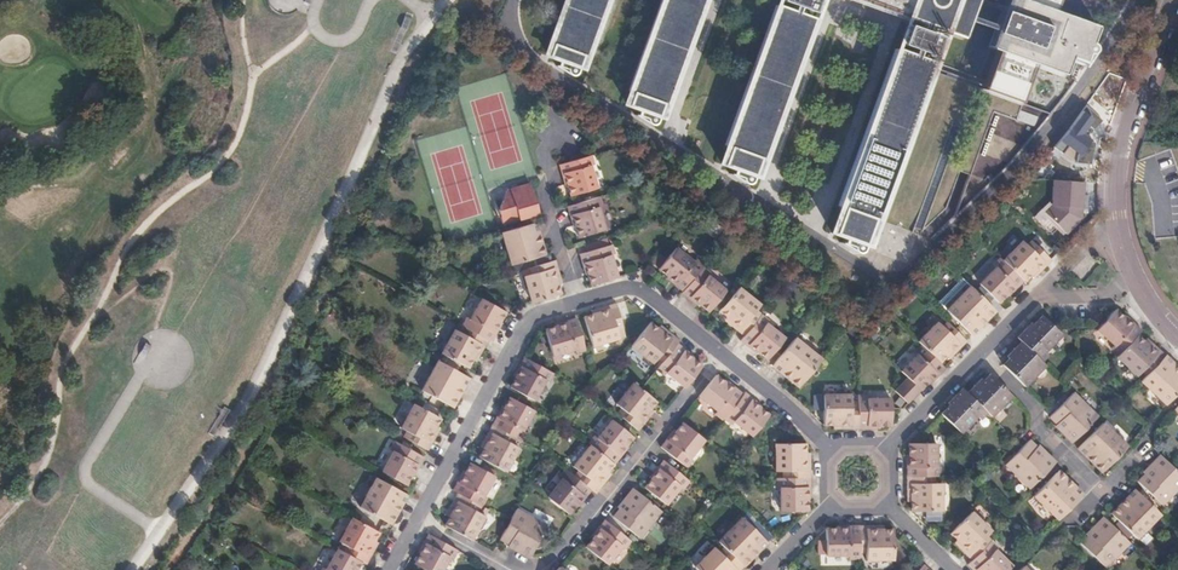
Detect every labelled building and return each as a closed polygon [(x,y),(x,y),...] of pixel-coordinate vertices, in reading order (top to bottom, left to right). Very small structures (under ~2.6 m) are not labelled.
[(305,17),(311,0),(265,0),(264,2),(305,17)] [(554,44),(556,45),(552,57),(584,69),(588,56),(591,57),(611,0),(569,0),(554,44)] [(633,91),(636,92),(631,106),(663,117),(668,103),(670,104),(708,0),(665,0),(633,91)] [(816,11),(820,0),(786,0),(816,11)] [(963,37),(976,0),(860,0),(963,37)] [(989,47),(998,50),(985,86),(1022,100),(1036,64),(1052,70),(1060,51),(1072,56),(1082,47),(1083,46),(1084,42),(1084,41),(1084,39),(1083,38),(1090,20),(1056,7),(1058,0),(1006,0),(989,47)] [(816,18),(778,5),(729,145),(732,146),(725,164),(757,175),(763,158),(766,158),(816,18)] [(940,36),(908,24),(902,41),(934,53),(940,36)] [(934,61),(898,48),(841,206),(844,207),(835,231),(867,243),(876,219),(878,219),(934,61)] [(1091,138),(1084,135),(1093,117),(1079,109),(1059,147),(1080,159),(1091,138)] [(594,164),(591,154),(558,164),(561,173),(563,172),(566,182),(570,195),(598,187),(591,165),(594,164)] [(1081,226),(1083,181),(1053,180),(1052,198),(1040,197),(1038,224),(1081,226)] [(496,210),(500,224),(537,213),(527,183),(526,183),(504,190),(496,210)] [(602,207),(599,196),(566,206),(569,216),(572,215),(575,225),(578,237),(605,229),(598,208),(602,207)] [(535,221),(501,232),(509,263),(541,254),(536,239),(540,237),(538,233),(535,221)] [(536,239),(541,254),(544,253),(541,242),(540,237),(536,239)] [(1030,250),(1035,245),(1031,240),(1026,246),(1030,250)] [(1037,274),(1051,260),(1035,245),(1030,250),(1026,246),(1021,242),(1002,261),(1023,281),(1024,282),(1030,275),(1034,271),(1037,274)] [(610,244),(578,254),(581,264),(584,263),(587,273),(591,285),(617,277),(609,255),(613,254),(610,244)] [(703,266),(704,264),(696,258),(693,261),(675,247),(658,268),(668,276),(677,283),(675,286),(683,291),(703,266)] [(1023,281),(1002,261),(999,258),(992,265),(995,268),(979,284),(998,303),(1004,298),(1007,295),(1014,287),(1016,289),(1023,281)] [(525,276),(532,302),(559,294),(556,286),(555,280),(559,278),(553,260),(535,265),(537,272),(531,274),(525,276)] [(535,265),(529,267),(531,274),(537,272),(535,265)] [(709,271),(703,266),(683,291),(681,293),(689,299),(691,297),(699,304),(708,310),(724,289),(706,275),(709,271)] [(677,283),(668,276),(666,278),(675,286),(677,283)] [(938,303),(946,310),(969,286),(962,279),(959,282),(955,285),(938,303)] [(980,322),(993,309),(969,286),(946,310),(971,335),(981,326),(982,324),(980,322)] [(1008,296),(1016,289),(1014,287),(1007,295),(1008,296)] [(743,336),(756,320),(751,315),(755,310),(759,305),(737,288),(718,313),(725,318),(730,322),(728,324),(732,328),(743,336)] [(692,302),(697,306),(699,304),(691,297),(689,299),(692,302)] [(467,318),(462,326),(487,340),(491,342),(495,335),(501,324),(499,323),(506,311),(482,298),(470,320),(467,318)] [(598,313),(591,315),(583,317),(591,345),(617,338),(615,332),(613,326),(620,323),(615,303),(606,306),(597,309),(598,313)] [(995,311),(993,309),(980,322),(982,324),(995,311)] [(1137,335),(1141,330),(1134,323),(1132,325),(1124,318),(1115,309),(1097,329),(1114,345),(1111,348),(1118,355),(1137,335)] [(756,320),(760,314),(755,310),(751,315),(756,320)] [(1033,324),(1042,315),(1038,312),(1029,321),(1031,323),(1033,324)] [(769,358),(783,338),(765,324),(768,320),(760,314),(756,320),(743,336),(740,341),(748,347),(751,343),(759,350),(769,358)] [(1061,334),(1057,331),(1042,315),(1033,324),(1031,323),(1022,332),(1017,337),(1021,341),(1041,361),(1047,354),(1045,351),(1061,334)] [(1132,325),(1134,323),(1128,318),(1126,316),(1124,318),(1132,325)] [(575,318),(565,321),(566,324),(556,327),(544,331),(552,356),(574,350),(575,353),(585,351),(575,318)] [(651,321),(631,345),(652,362),(656,357),(660,352),(666,356),(677,344),(679,341),(668,332),(662,328),(661,330),(658,327),(651,321)] [(937,322),(918,342),(921,346),(940,363),(946,357),(950,352),(953,355),(956,352),(967,341),(966,341),(950,326),(946,330),(941,326),(937,322)] [(946,322),(941,326),(946,330),(950,326),(946,322)] [(613,326),(615,332),(622,329),(620,323),(613,326)] [(487,340),(462,326),(459,332),(454,329),(441,353),(467,367),(471,360),(475,362),(479,355),(487,340)] [(1143,341),(1137,335),(1118,355),(1116,357),(1137,376),(1141,371),(1145,367),(1150,371),(1165,355),(1151,342),(1148,345),(1144,341),(1143,341)] [(1013,349),(1021,341),(1017,337),(1009,345),(1013,349)] [(801,384),(820,360),(794,338),(772,366),(784,376),(786,373),(801,384)] [(1045,365),(1041,361),(1021,341),(1013,349),(1007,355),(1007,356),(1009,358),(1002,364),(1024,386),(1045,365)] [(752,351),(756,354),(759,350),(751,343),(748,347),(752,351)] [(662,361),(656,369),(663,375),(666,371),(685,386),(702,365),(693,357),(691,360),(683,353),(685,350),(677,344),(666,356),(662,361)] [(917,356),(900,373),(906,379),(919,391),(925,385),(929,382),(936,374),(938,376),(945,368),(942,366),(940,363),(921,346),(913,353),(917,356)] [(685,350),(683,353),(691,360),(693,357),(685,350)] [(660,352),(656,357),(662,361),(666,356),(660,352)] [(1165,355),(1150,371),(1146,376),(1141,381),(1166,404),(1177,391),(1177,372),(1175,369),(1177,366),(1165,355)] [(553,374),(524,357),(514,374),(513,376),(515,377),(509,387),(533,401),(545,380),(548,382),(553,374)] [(469,378),(437,361),(421,390),(452,407),(459,396),(462,390),(469,378)] [(1146,376),(1150,371),(1145,367),(1141,371),(1146,376)] [(798,387),(801,384),(786,373),(784,376),(788,379),(798,387)] [(930,383),(938,376),(936,374),(929,382),(930,383)] [(1012,395),(992,376),(991,375),(990,374),(983,380),(981,379),(974,386),(967,393),(986,412),(991,417),(1012,395)] [(725,384),(715,376),(696,399),(717,416),(721,411),(726,415),(743,394),(735,387),(732,384),(729,387),(727,385),(725,384)] [(906,404),(919,391),(906,379),(893,392),(906,404)] [(967,393),(974,386),(970,382),(962,389),(967,393)] [(620,408),(616,413),(637,430),(642,424),(652,411),(649,408),(655,401),(640,388),(633,383),(615,405),(620,408)] [(986,412),(967,393),(962,389),(951,400),(948,404),(949,405),(941,414),(960,433),(976,416),(980,420),(986,412)] [(744,393),(743,394),(726,415),(722,420),(729,426),(732,422),(750,437),(767,416),(758,408),(750,402),(752,399),(744,393)] [(1072,443),(1097,416),(1073,393),(1049,417),(1056,424),(1061,428),(1059,430),(1064,435),(1072,443)] [(850,406),(850,400),(850,394),(823,394),(823,419),(823,425),(832,425),(838,425),(838,429),(845,429),(857,429),(857,406),(850,406)] [(866,395),(857,395),(857,400),(857,406),(857,429),(862,429),(867,429),(867,426),(879,426),(890,426),(890,409),(891,398),(866,399),(866,395)] [(504,408),(501,407),(495,418),(491,425),(515,438),(520,441),(525,433),(521,431),(533,410),(510,397),(504,408)] [(752,399),(750,402),(758,408),(760,406),(752,399)] [(406,432),(403,437),(427,451),(434,438),(440,428),(437,427),(441,419),(414,405),(401,429),(406,432)] [(721,411),(717,416),(722,420),(726,415),(721,411)] [(593,436),(587,443),(590,445),(613,464),(620,455),(626,448),(624,446),(631,437),(609,420),(595,438),(593,436)] [(702,439),(682,423),(674,433),(671,432),(665,440),(659,447),(685,468),(691,460),(688,457),(702,439)] [(1104,470),(1126,447),(1102,423),(1077,448),(1083,454),(1089,460),(1091,458),(1104,470)] [(515,438),(491,425),(483,440),(479,447),(483,449),(478,457),(504,471),(517,448),(512,445),(515,438)] [(1005,465),(1029,489),(1055,462),(1046,453),(1043,450),(1041,452),(1037,447),(1029,440),(1005,465)] [(393,451),(381,472),(405,485),(411,474),(414,476),(417,469),(420,464),(424,458),(394,441),(390,449),(393,451)] [(805,443),(799,443),(775,443),(774,470),(780,471),(786,471),(786,478),(810,478),(810,469),(810,458),(805,458),(805,452),(805,443)] [(935,443),(922,443),(908,444),(909,456),(909,466),(906,466),(906,476),(928,476),(934,476),(940,476),(940,467),(936,467),(935,443)] [(613,464),(590,445),(572,467),(576,471),(573,476),(590,490),(595,493),(603,483),(610,474),(607,471),(613,464)] [(1160,454),(1150,465),(1148,467),(1150,469),(1145,474),(1138,481),(1162,505),(1177,490),(1177,472),(1169,463),(1160,454)] [(1102,472),(1104,470),(1091,458),(1089,460),(1092,463),(1102,472)] [(688,480),(662,460),(653,472),(649,476),(651,478),(644,487),(665,504),(679,486),(682,488),(688,480)] [(462,473),(460,472),(457,478),(451,490),(457,494),(480,506),(484,498),(480,496),(491,475),(468,462),(462,473)] [(573,476),(564,469),(559,476),(562,478),(547,497),(568,515),(576,505),(577,506),(583,499),(590,490),(573,476)] [(1068,485),(1071,483),(1068,480),(1058,471),(1056,473),(1068,485)] [(1033,496),(1057,520),(1083,494),(1076,487),(1071,483),(1068,485),(1056,473),(1033,496)] [(911,511),(916,511),(941,511),(940,484),(934,483),(928,483),(928,476),(906,476),(906,491),(906,496),(911,496),(911,502),(911,511)] [(394,519),(407,495),(375,478),(359,507),(391,525),(394,519)] [(780,479),(777,479),(777,488),(781,488),(781,511),(803,511),(807,511),(807,505),(807,499),(808,487),(810,487),(810,478),(786,478),(780,479)] [(660,511),(632,488),(623,499),(617,507),(618,509),(612,517),(638,538),(660,511)] [(1136,539),(1160,514),(1135,489),(1125,499),(1123,501),(1125,503),(1113,516),(1136,539)] [(481,507),(480,506),(457,494),(450,507),(445,516),(449,518),(444,526),(471,540),(484,516),(478,513),(481,507)] [(1123,501),(1120,504),(1111,514),(1113,516),(1125,503),(1123,501)] [(546,526),(515,509),(508,521),(498,540),(510,546),(509,548),(528,558),(546,526)] [(962,551),(971,560),(986,545),(981,540),(986,536),(990,531),(970,512),(949,533),(956,540),(960,544),(957,546),(962,551)] [(1105,568),(1130,543),(1103,517),(1094,527),(1091,530),(1092,532),(1088,536),(1081,544),(1105,568)] [(379,533),(352,518),(339,543),(345,546),(342,551),(359,561),(366,565),(378,542),(375,540),(379,533)] [(741,518),(717,542),(722,547),(742,567),(754,556),(767,543),(741,518)] [(629,540),(604,519),(590,536),(591,537),(584,546),(606,564),(621,545),(624,547),(629,540)] [(866,549),(866,555),(866,560),(893,560),(894,534),(893,534),(893,530),(888,530),(884,529),(878,529),(878,525),(859,526),(859,549),(866,549)] [(825,528),(825,532),(826,555),(849,555),(849,559),(859,559),(859,555),(859,549),(859,526),(849,526),(849,528),(837,528),(828,528),(825,528)] [(428,534),(418,552),(423,555),(417,565),(426,569),(446,569),(452,558),(455,560),(459,551),(428,534)] [(986,545),(991,540),(986,536),(981,540),(986,545)] [(1012,567),(995,550),(998,547),(991,540),(986,545),(971,560),(967,564),(973,569),(1008,569),(1012,567)] [(722,547),(717,552),(713,548),(694,567),(697,569),(740,569),(742,567),(722,547)] [(338,549),(327,569),(355,569),(359,561),(342,551),(338,549)]
